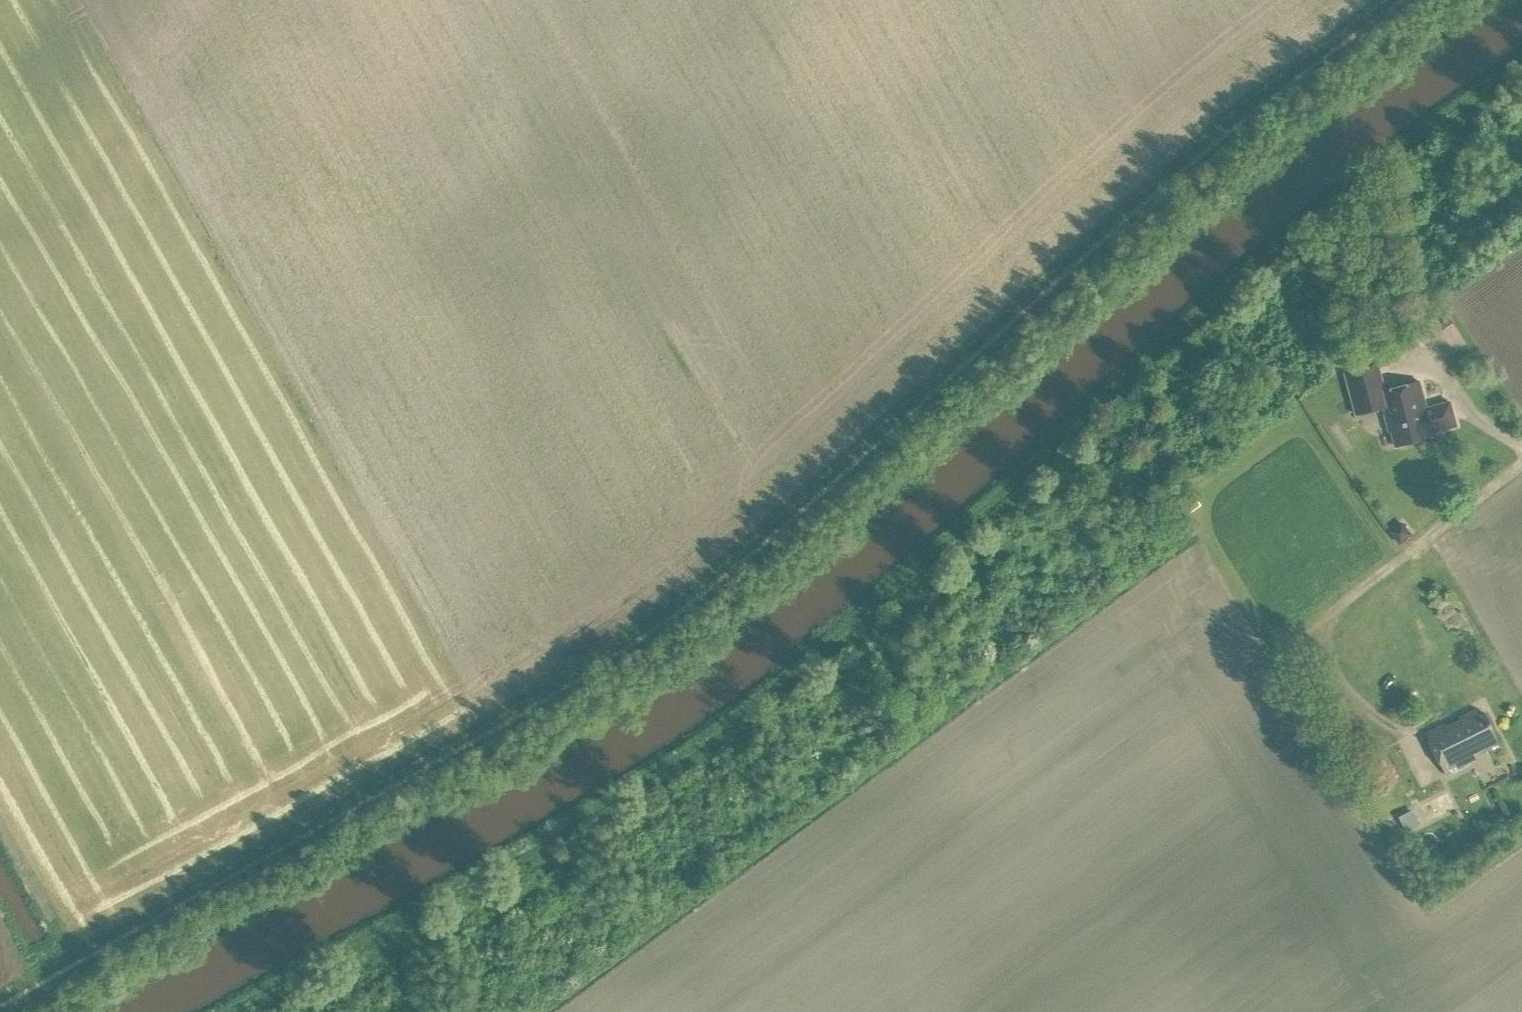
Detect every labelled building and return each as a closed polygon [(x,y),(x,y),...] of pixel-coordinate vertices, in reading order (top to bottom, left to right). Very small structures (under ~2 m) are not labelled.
[(1399,444),(1435,434),(1434,431),(1459,424),(1453,400),(1434,405),(1435,409),(1430,410),(1423,379),(1387,389),(1380,364),(1382,363),(1381,362),(1348,371),(1359,412),(1386,405),(1392,429),(1395,428),(1399,444)] [(1473,755),(1499,742),(1485,714),(1479,717),(1475,709),(1425,733),(1445,774),(1475,759),(1473,755)] [(1418,807),(1405,814),(1412,828),(1425,821),(1418,807)]
